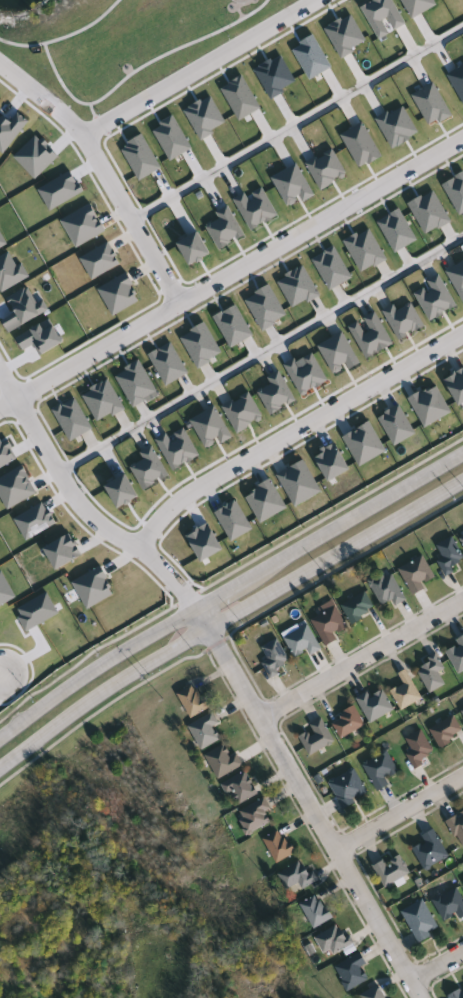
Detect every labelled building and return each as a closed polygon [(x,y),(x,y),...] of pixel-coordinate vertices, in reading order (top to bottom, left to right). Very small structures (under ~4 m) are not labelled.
[(453,536),(462,555),(462,560),(456,564),(459,569),(447,576),(438,561),(444,558),(437,545),(453,536)] [(438,579),(415,595),(399,571),(423,555),(438,579)] [(369,581),(391,569),(408,600),(395,607),(392,601),(383,607),(369,581)] [(376,605),(358,625),(342,610),(360,591),(376,605)] [(326,646),(309,614),(334,601),(349,628),(335,636),(337,640),(326,646)] [(321,648),(296,659),(285,636),(310,625),(321,648)] [(446,650),(462,639),(462,673),(461,674),(446,650)] [(269,675),(262,645),(282,640),(290,670),(269,675)] [(442,674),(447,684),(431,693),(417,668),(439,655),(447,670),(442,674)] [(401,672),(411,669),(420,702),(400,708),(395,689),(404,686),(401,672)] [(177,697),(194,684),(211,706),(195,719),(177,697)] [(359,701),(382,687),(395,710),(372,723),(359,701)] [(366,727),(341,739),(331,719),(356,706),(366,727)] [(189,726),(214,713),(220,724),(214,727),(221,740),(202,750),(189,726)] [(457,717),(462,732),(462,738),(440,747),(432,728),(457,717)] [(313,734),(312,723),(329,722),(330,749),(306,750),(305,734),(313,734)] [(437,755),(416,768),(408,755),(414,751),(407,739),(422,730),(437,755)] [(238,750),(243,768),(216,778),(207,752),(227,746),(230,753),(238,750)] [(380,793),(364,764),(388,751),(401,774),(389,780),(392,786),(380,793)] [(329,783),(355,768),(370,795),(345,810),(329,783)] [(258,795),(235,806),(224,781),(247,771),(258,795)] [(275,822),(248,835),(237,812),(265,799),(275,822)] [(448,822),(462,813),(462,848),(448,822)] [(277,864),(264,838),(283,829),(295,855),(277,864)] [(423,838),(435,830),(451,856),(427,871),(414,850),(425,842),(423,838)] [(412,875),(386,888),(375,867),(401,854),(412,875)] [(300,885),(287,891),(279,873),(307,861),(317,883),(302,890),(300,885)] [(457,886),(462,896),(462,918),(461,919),(458,914),(447,922),(433,901),(457,886)] [(335,918),(316,929),(301,905),(320,894),(335,918)] [(441,930),(420,942),(403,912),(425,900),(441,930)] [(317,936),(341,923),(353,945),(336,954),(334,950),(326,954),(317,936)] [(364,967),(371,979),(350,991),(337,967),(362,953),(369,964),(364,967)] [(380,984),(388,997),(357,997),(356,997),(380,984)] [(451,995),(462,989),(462,997),(452,997),(451,995)]
